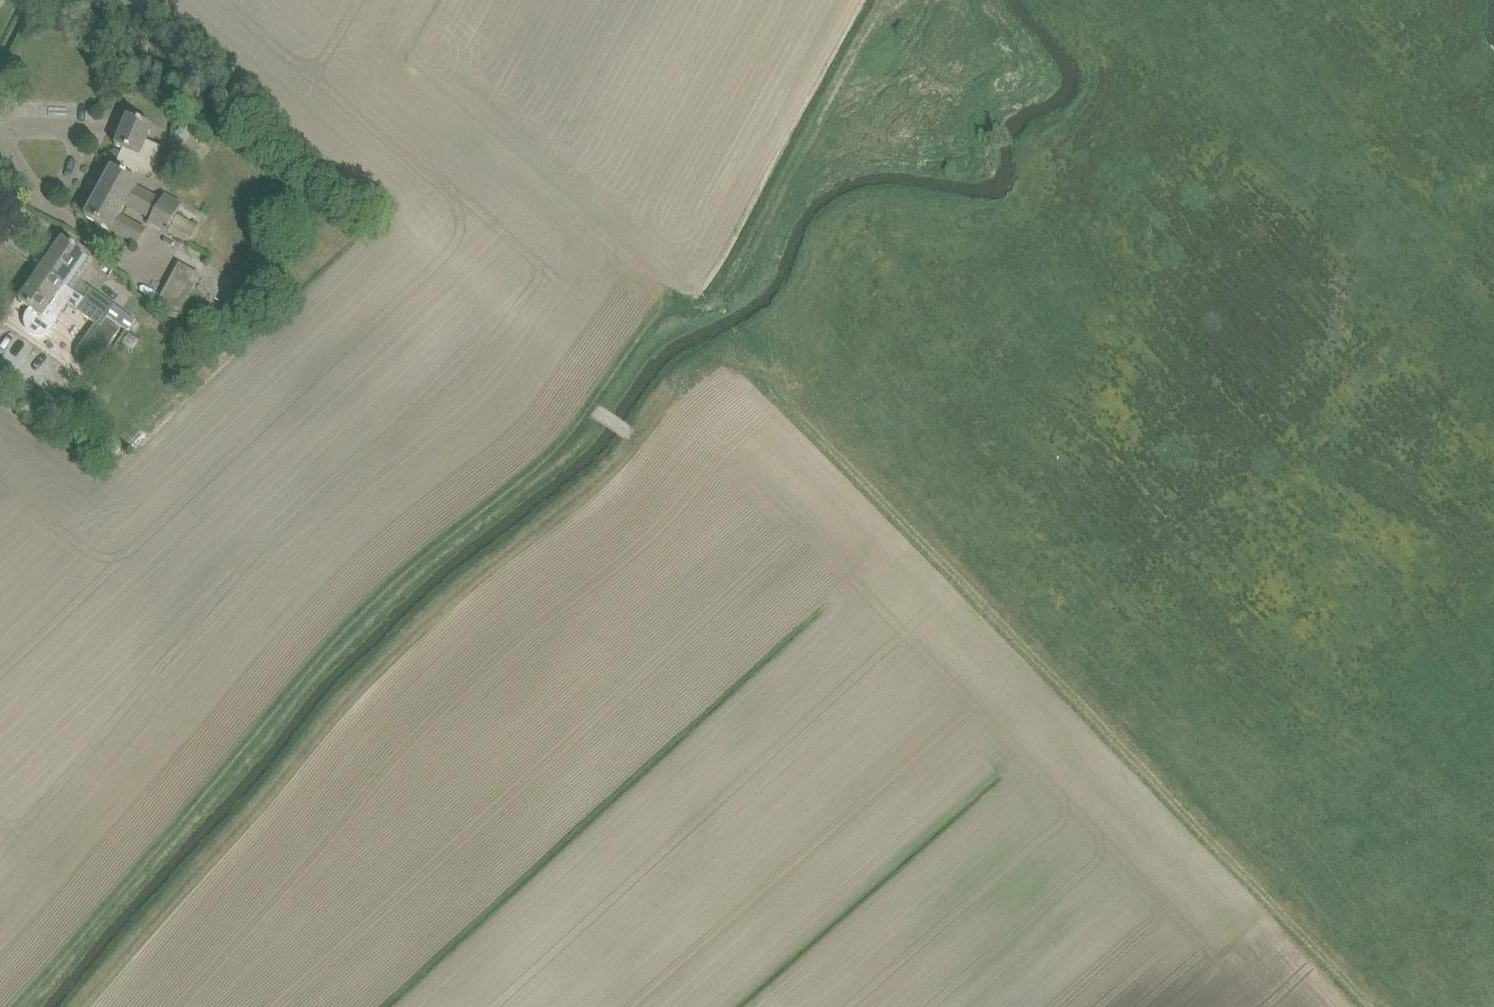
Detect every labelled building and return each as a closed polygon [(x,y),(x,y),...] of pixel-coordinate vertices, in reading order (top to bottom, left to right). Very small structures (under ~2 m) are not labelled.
[(123,149),(114,169),(112,168),(85,217),(112,232),(112,231),(138,245),(145,231),(120,217),(127,205),(151,218),(148,224),(165,233),(166,231),(189,243),(197,226),(176,214),(181,205),(164,195),(161,200),(137,187),(140,182),(133,178),(136,170),(150,175),(160,147),(147,142),(153,127),(128,116),(115,145),(123,149)] [(87,256),(63,238),(41,270),(65,287),(87,256)] [(179,264),(155,307),(176,319),(200,276),(179,264)] [(41,270),(19,301),(29,308),(23,317),(23,321),(24,327),(26,332),(30,335),(38,337),(45,336),(50,333),(61,316),(60,315),(68,305),(76,310),(95,324),(84,340),(81,344),(79,347),(78,350),(78,353),(78,356),(79,359),(80,362),(81,364),(83,367),(90,372),(103,353),(120,330),(105,320),(108,317),(84,300),(65,287),(41,270)] [(89,292),(84,300),(108,317),(115,307),(91,290),(89,292)]
